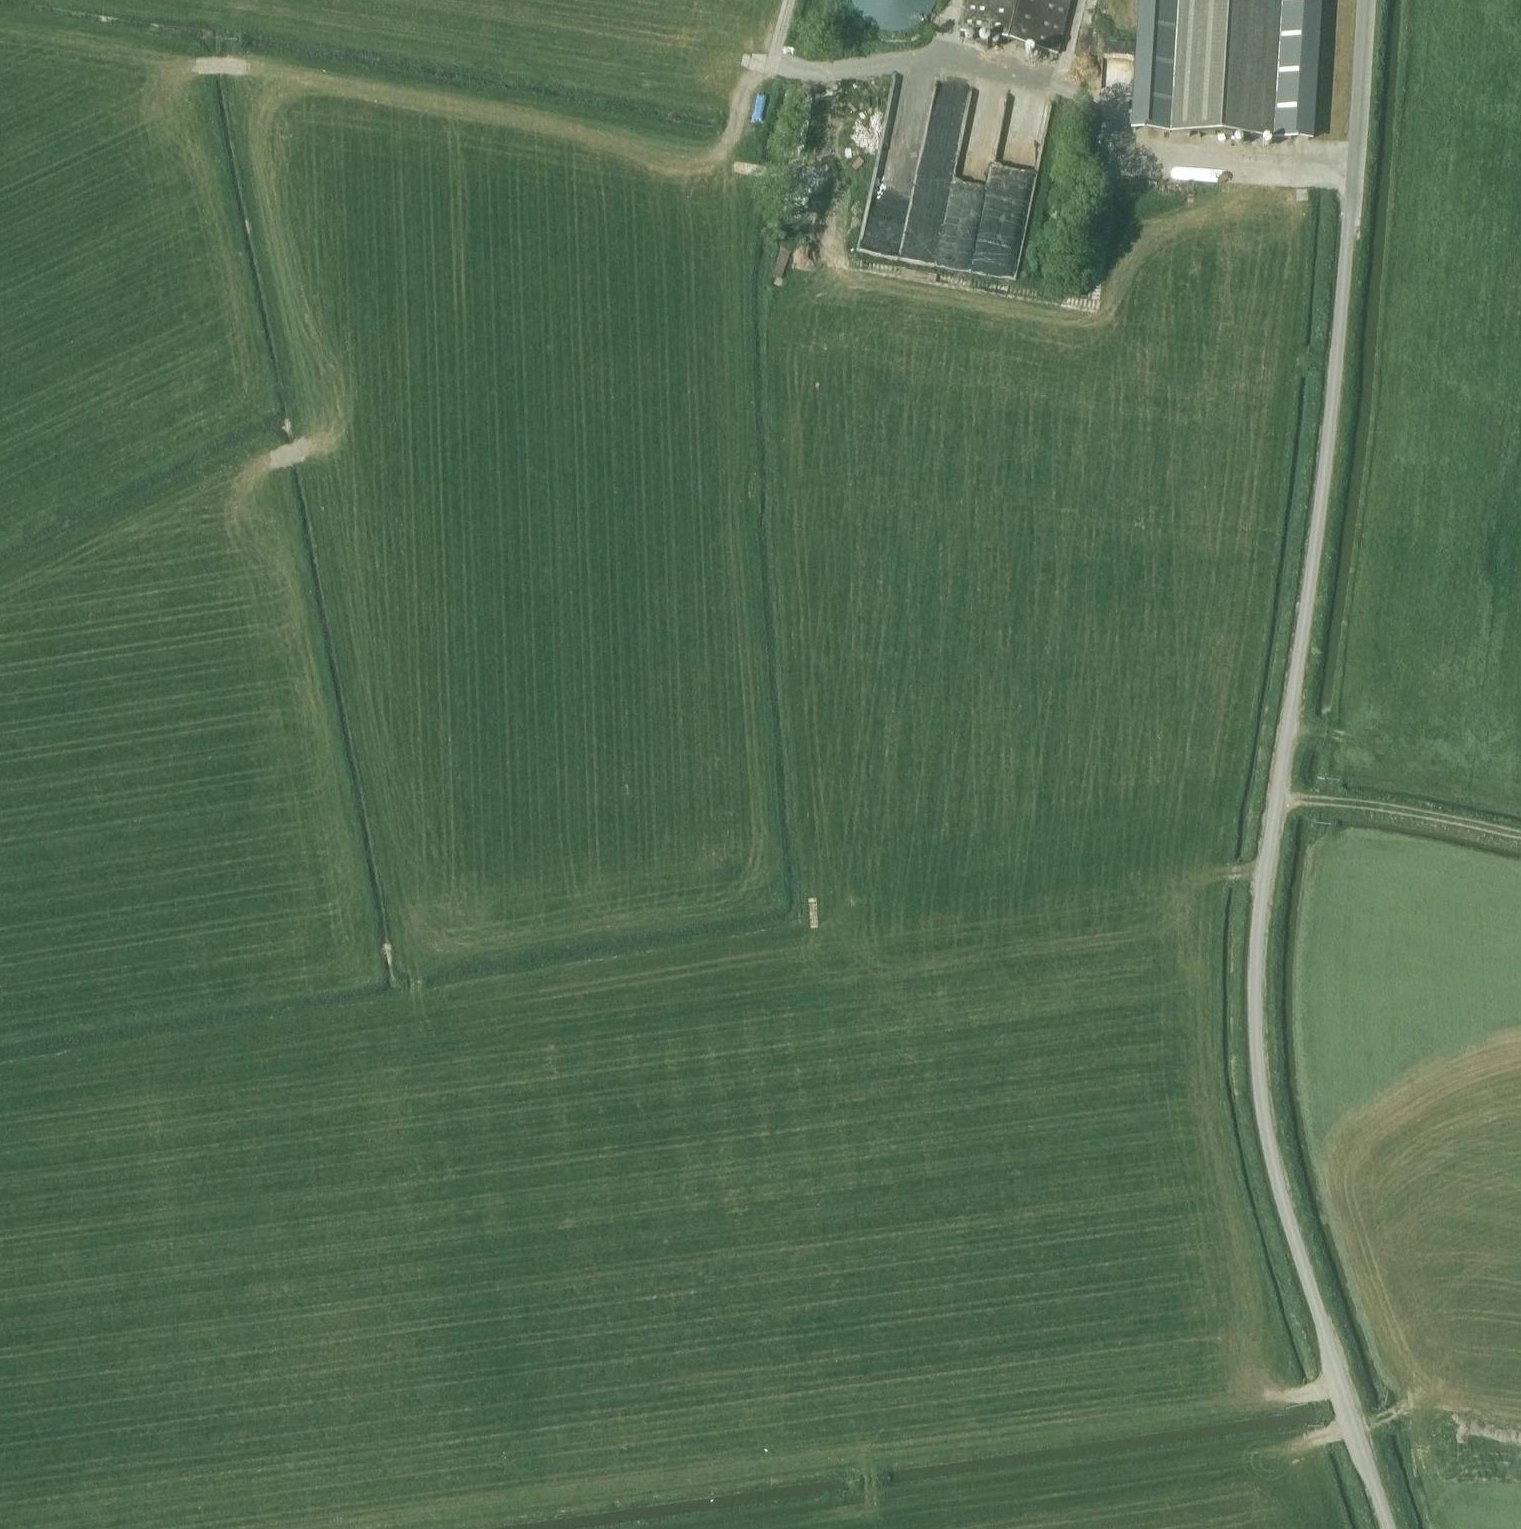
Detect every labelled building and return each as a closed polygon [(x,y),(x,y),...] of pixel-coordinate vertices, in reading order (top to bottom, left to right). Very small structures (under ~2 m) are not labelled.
[(957,32),(1055,56),(1068,0),(965,0),(957,32)] [(1274,138),(1314,140),(1322,0),(1139,0),(1131,129),(1274,138)] [(895,68),(866,250),(942,262),(955,182),(924,177),(940,75),(895,68)] [(977,270),(1022,277),(1034,192),(989,185),(977,270)] [(782,244),(779,271),(788,272),(791,245),(782,244)]
